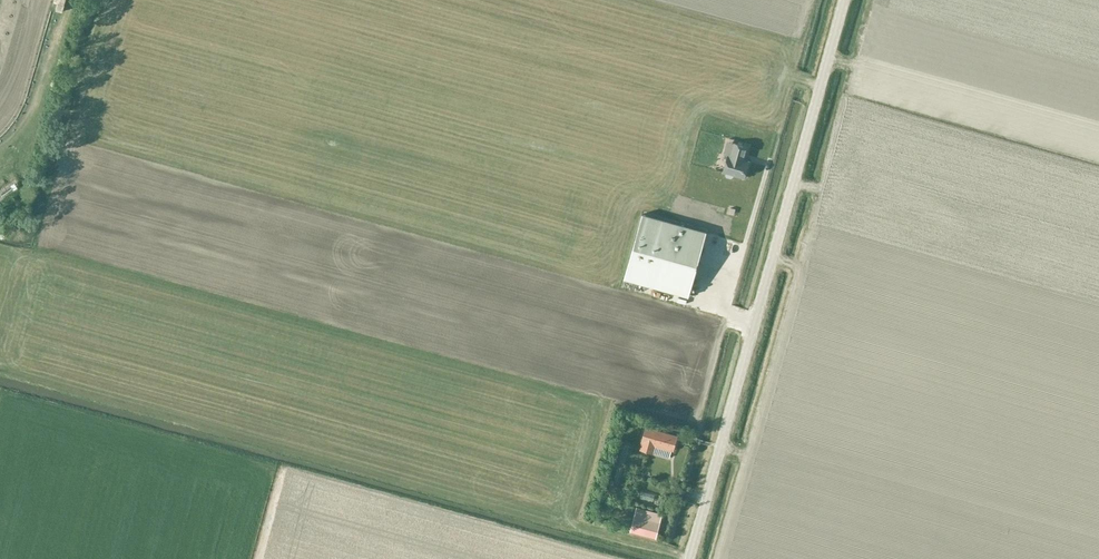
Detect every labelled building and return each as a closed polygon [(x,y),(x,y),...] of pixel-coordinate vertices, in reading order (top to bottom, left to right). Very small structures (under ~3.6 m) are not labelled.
[(728,155),(723,172),(727,173),(726,175),(727,176),(731,177),(733,176),(733,174),(745,178),(749,161),(744,160),(748,146),(733,142),(729,156),(728,155)] [(707,231),(642,213),(624,279),(689,297),(707,231)] [(678,435),(658,430),(658,429),(646,426),(639,450),(653,454),(654,453),(670,458),(672,450),(674,450),(678,435)] [(621,488),(609,485),(607,494),(618,497),(621,488)] [(663,514),(636,507),(630,532),(656,539),(663,514)]
